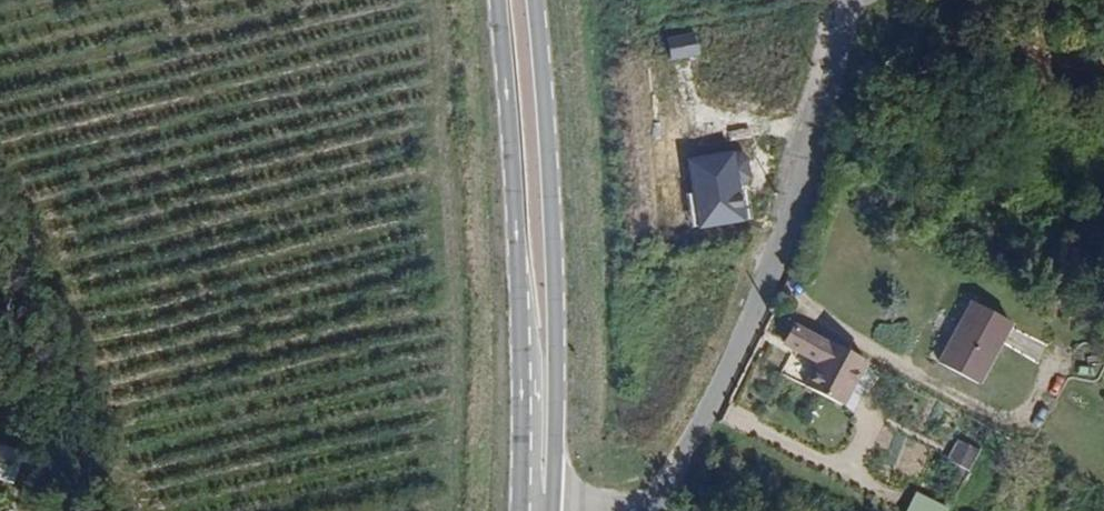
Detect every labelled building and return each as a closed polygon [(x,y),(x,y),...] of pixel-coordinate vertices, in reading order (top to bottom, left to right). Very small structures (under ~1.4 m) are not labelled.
[(694,33),(667,38),(671,60),(698,55),(694,33)] [(734,150),(688,158),(697,227),(748,219),(741,183),(754,174),(752,156),(734,150)] [(1016,325),(969,300),(935,362),(981,387),(1010,335),(1016,325)] [(869,361),(797,323),(784,346),(819,364),(808,383),(846,404),(869,361)] [(981,451),(958,439),(947,460),(970,472),(981,451)] [(17,483),(26,449),(0,442),(0,478),(17,483)] [(917,492),(907,510),(949,510),(950,509),(917,492)]
